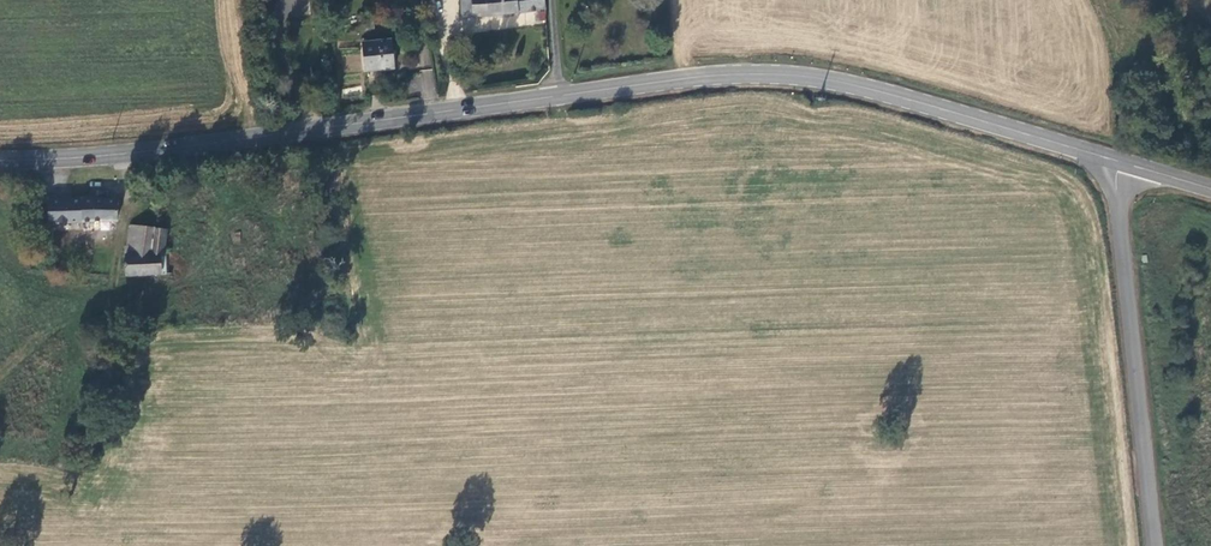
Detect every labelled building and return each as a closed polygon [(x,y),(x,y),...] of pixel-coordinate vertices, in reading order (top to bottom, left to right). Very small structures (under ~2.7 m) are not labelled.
[(546,11),(545,0),(462,0),(463,18),(487,17),(546,11)] [(391,42),(362,44),(364,73),(394,70),(391,42)] [(49,223),(118,220),(119,218),(119,198),(113,197),(96,196),(82,197),(83,198),(50,199),(49,223)] [(138,226),(130,224),(127,246),(136,245),(138,226)] [(136,245),(127,246),(125,246),(124,254),(127,255),(126,276),(171,274),(170,252),(161,252),(164,229),(138,226),(136,245)]
